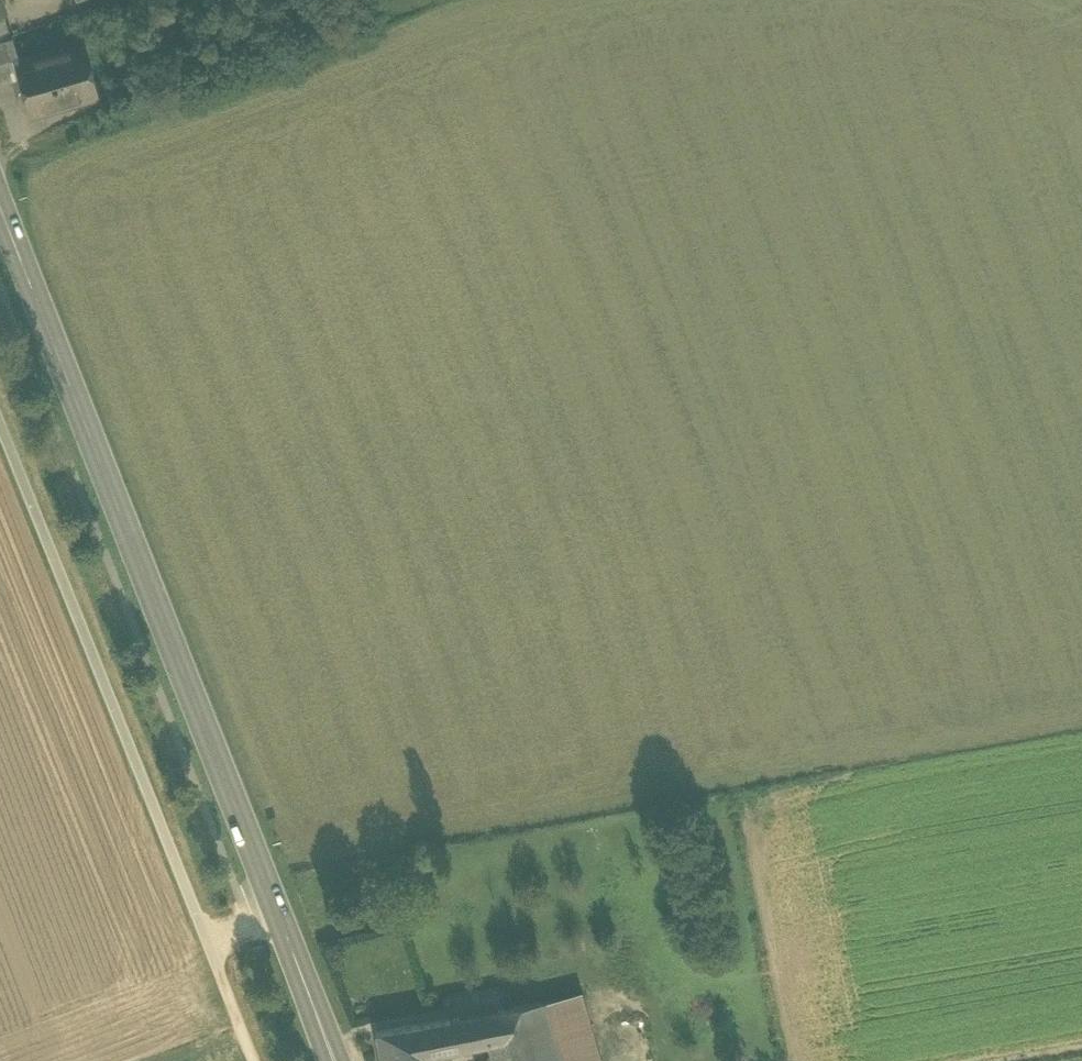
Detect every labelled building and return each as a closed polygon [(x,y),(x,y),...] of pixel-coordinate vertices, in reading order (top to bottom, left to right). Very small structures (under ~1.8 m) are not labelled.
[(0,8),(0,41),(11,37),(0,8)] [(20,73),(16,62),(18,61),(11,37),(0,41),(0,80),(20,73)] [(20,73),(33,112),(34,112),(91,93),(75,43),(18,61),(16,62),(20,73)] [(545,1002),(562,1060),(602,1060),(582,992),(545,1002)] [(492,1058),(505,1054),(507,1060),(562,1060),(545,1002),(493,1011),(501,1039),(488,1042),(492,1058)] [(493,1011),(450,1019),(455,1049),(488,1042),(501,1039),(493,1011)] [(455,1049),(450,1019),(375,1032),(381,1060),(426,1060),(425,1056),(438,1053),(439,1058),(452,1055),(451,1050),(455,1049)]
